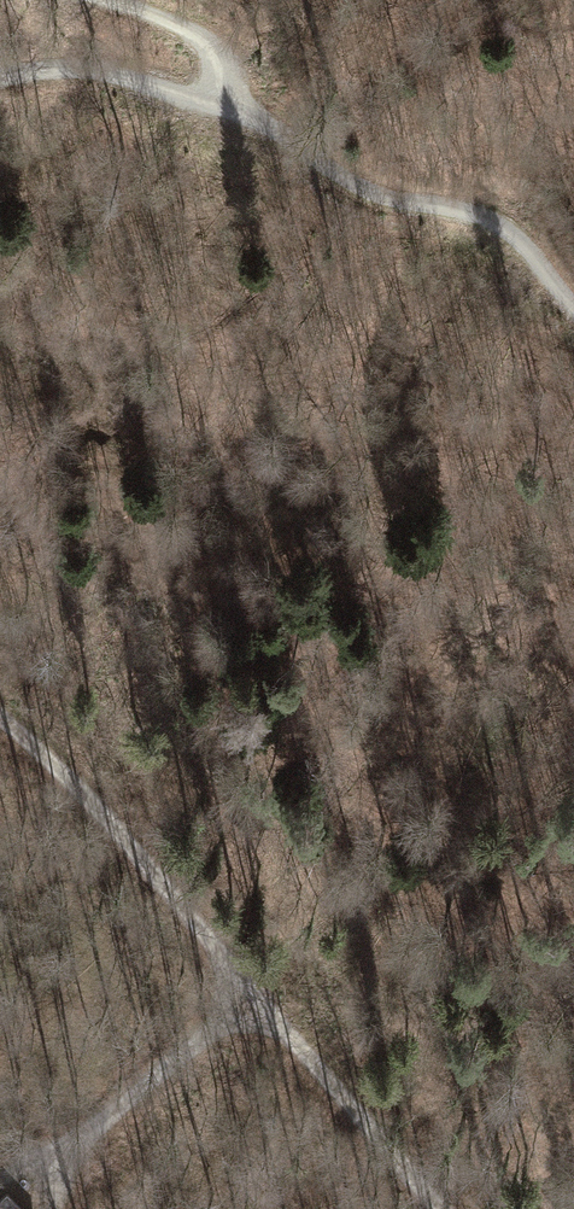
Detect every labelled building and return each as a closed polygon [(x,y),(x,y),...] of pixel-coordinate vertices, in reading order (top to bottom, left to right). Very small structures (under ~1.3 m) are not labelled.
[(7,1191),(0,1198),(0,1208),(24,1208),(7,1191)]
